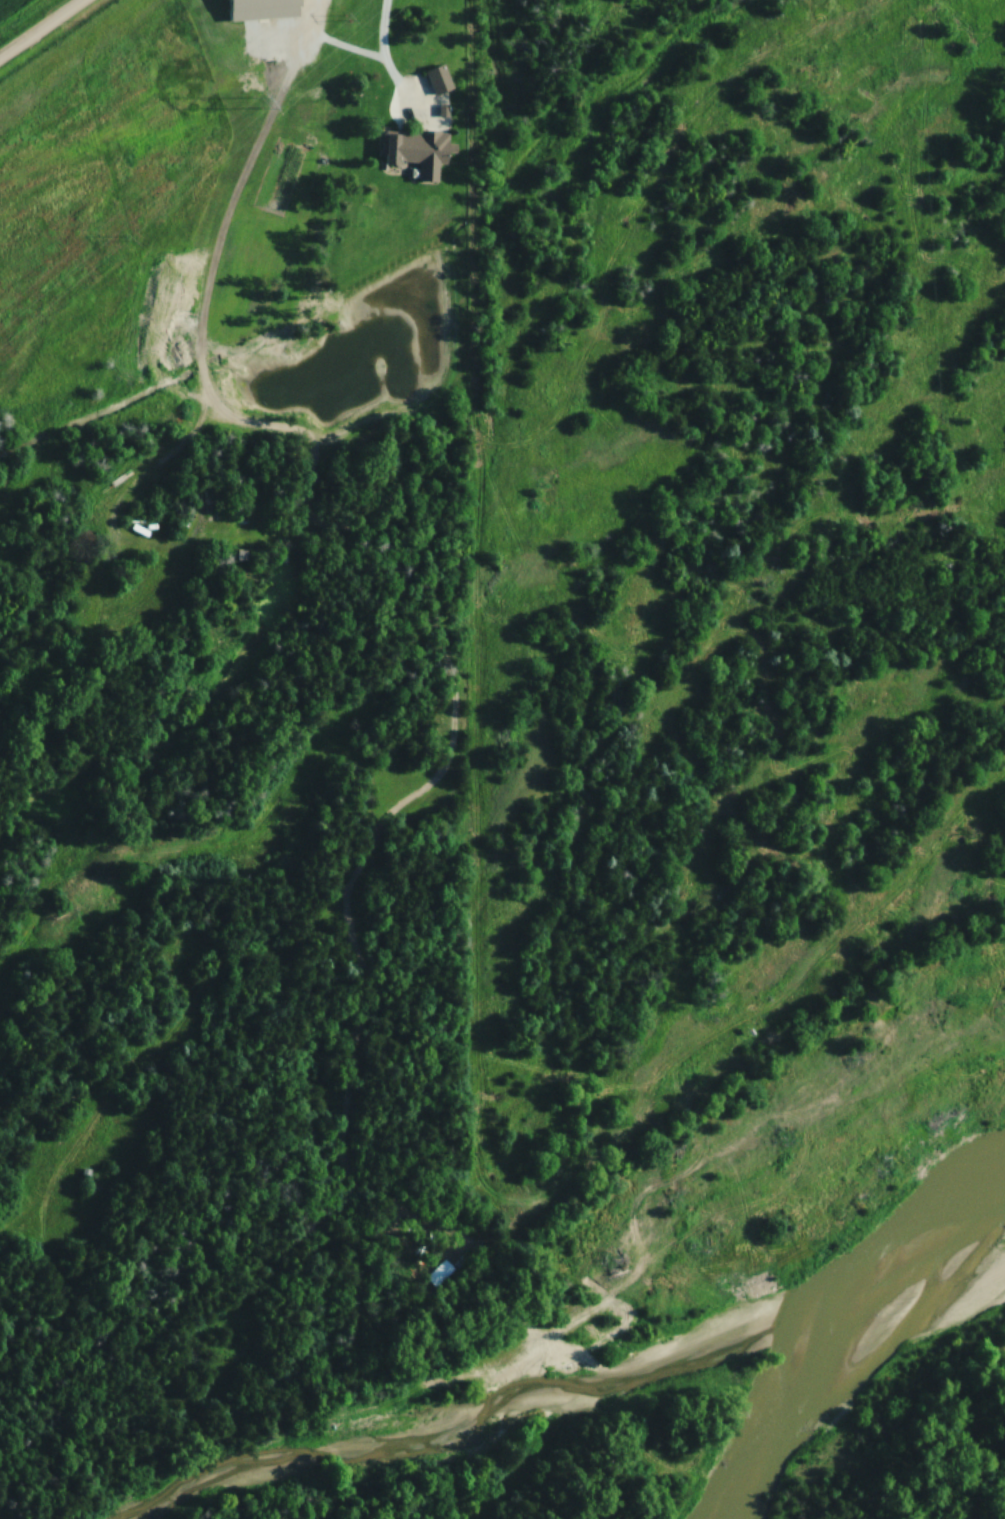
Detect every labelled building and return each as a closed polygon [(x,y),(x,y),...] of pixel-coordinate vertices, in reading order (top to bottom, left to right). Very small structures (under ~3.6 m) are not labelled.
[(291,17),(289,0),(218,0),(220,24),(291,17)] [(446,89),(439,65),(419,71),(426,95),(446,89)] [(441,131),(375,131),(374,164),(409,164),(409,181),(429,182),(429,164),(440,164),(441,131)] [(236,559),(236,550),(224,550),(224,559),(236,559)]
